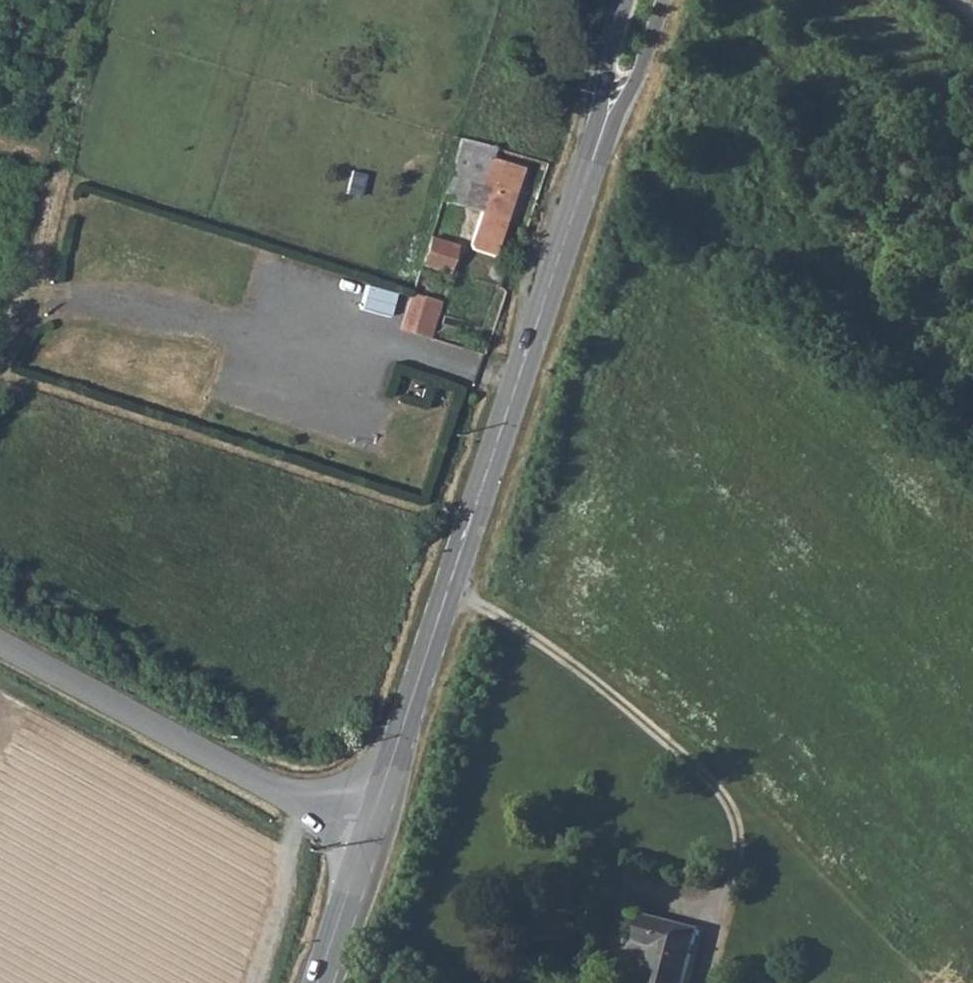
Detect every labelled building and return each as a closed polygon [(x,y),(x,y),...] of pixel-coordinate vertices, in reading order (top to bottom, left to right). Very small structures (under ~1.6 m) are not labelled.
[(441,193),(476,204),(462,246),(493,256),(522,168),(490,157),(494,143),(461,132),(441,193)] [(423,263),(452,270),(459,241),(430,234),(423,263)] [(390,312),(396,292),(369,283),(363,304),(390,312)] [(427,334),(438,298),(411,289),(399,325),(427,334)] [(656,944),(646,982),(683,982),(698,927),(644,914),(638,939),(656,944)]
